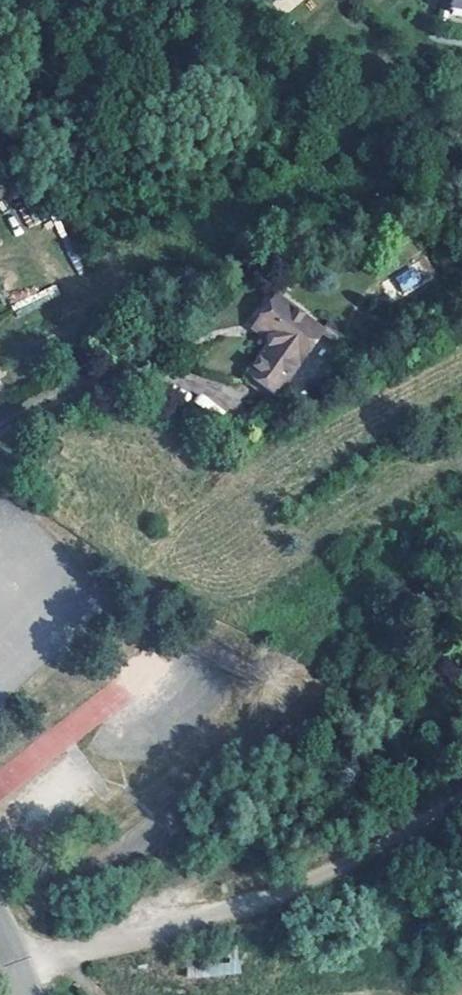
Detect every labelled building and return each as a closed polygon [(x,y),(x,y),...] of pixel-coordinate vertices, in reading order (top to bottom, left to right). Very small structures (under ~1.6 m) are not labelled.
[(446,15),(461,18),(461,0),(448,0),(446,15)] [(405,295),(426,281),(415,264),(394,278),(405,295)] [(327,348),(281,314),(264,337),(272,344),(266,351),(271,355),(271,364),(252,390),(280,410),(327,348)] [(272,344),(264,337),(258,345),(266,351),(272,344)]
